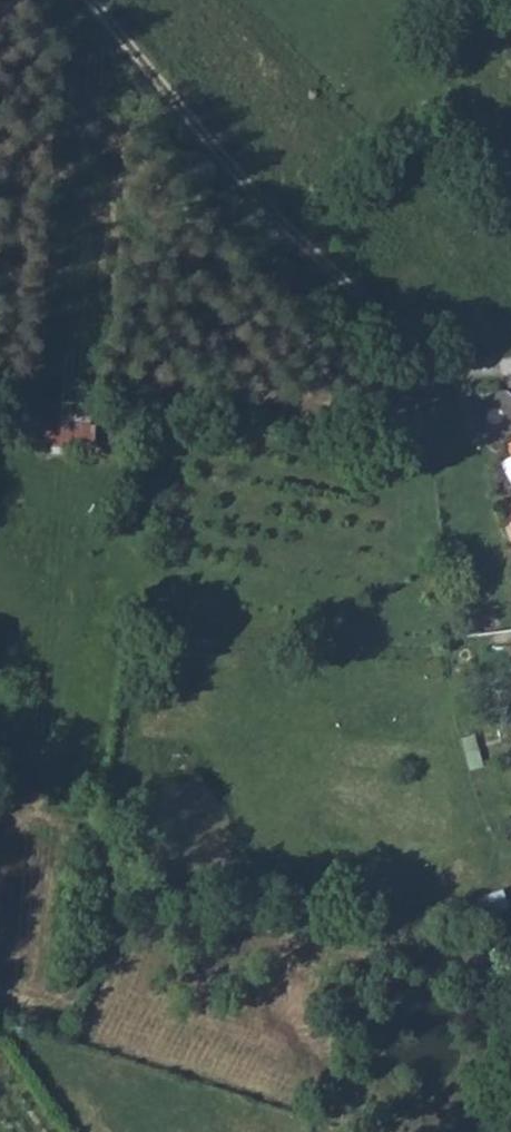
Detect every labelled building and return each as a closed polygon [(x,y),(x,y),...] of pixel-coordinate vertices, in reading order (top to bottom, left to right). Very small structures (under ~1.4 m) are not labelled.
[(31,403),(30,444),(88,445),(88,404),(31,403)]
